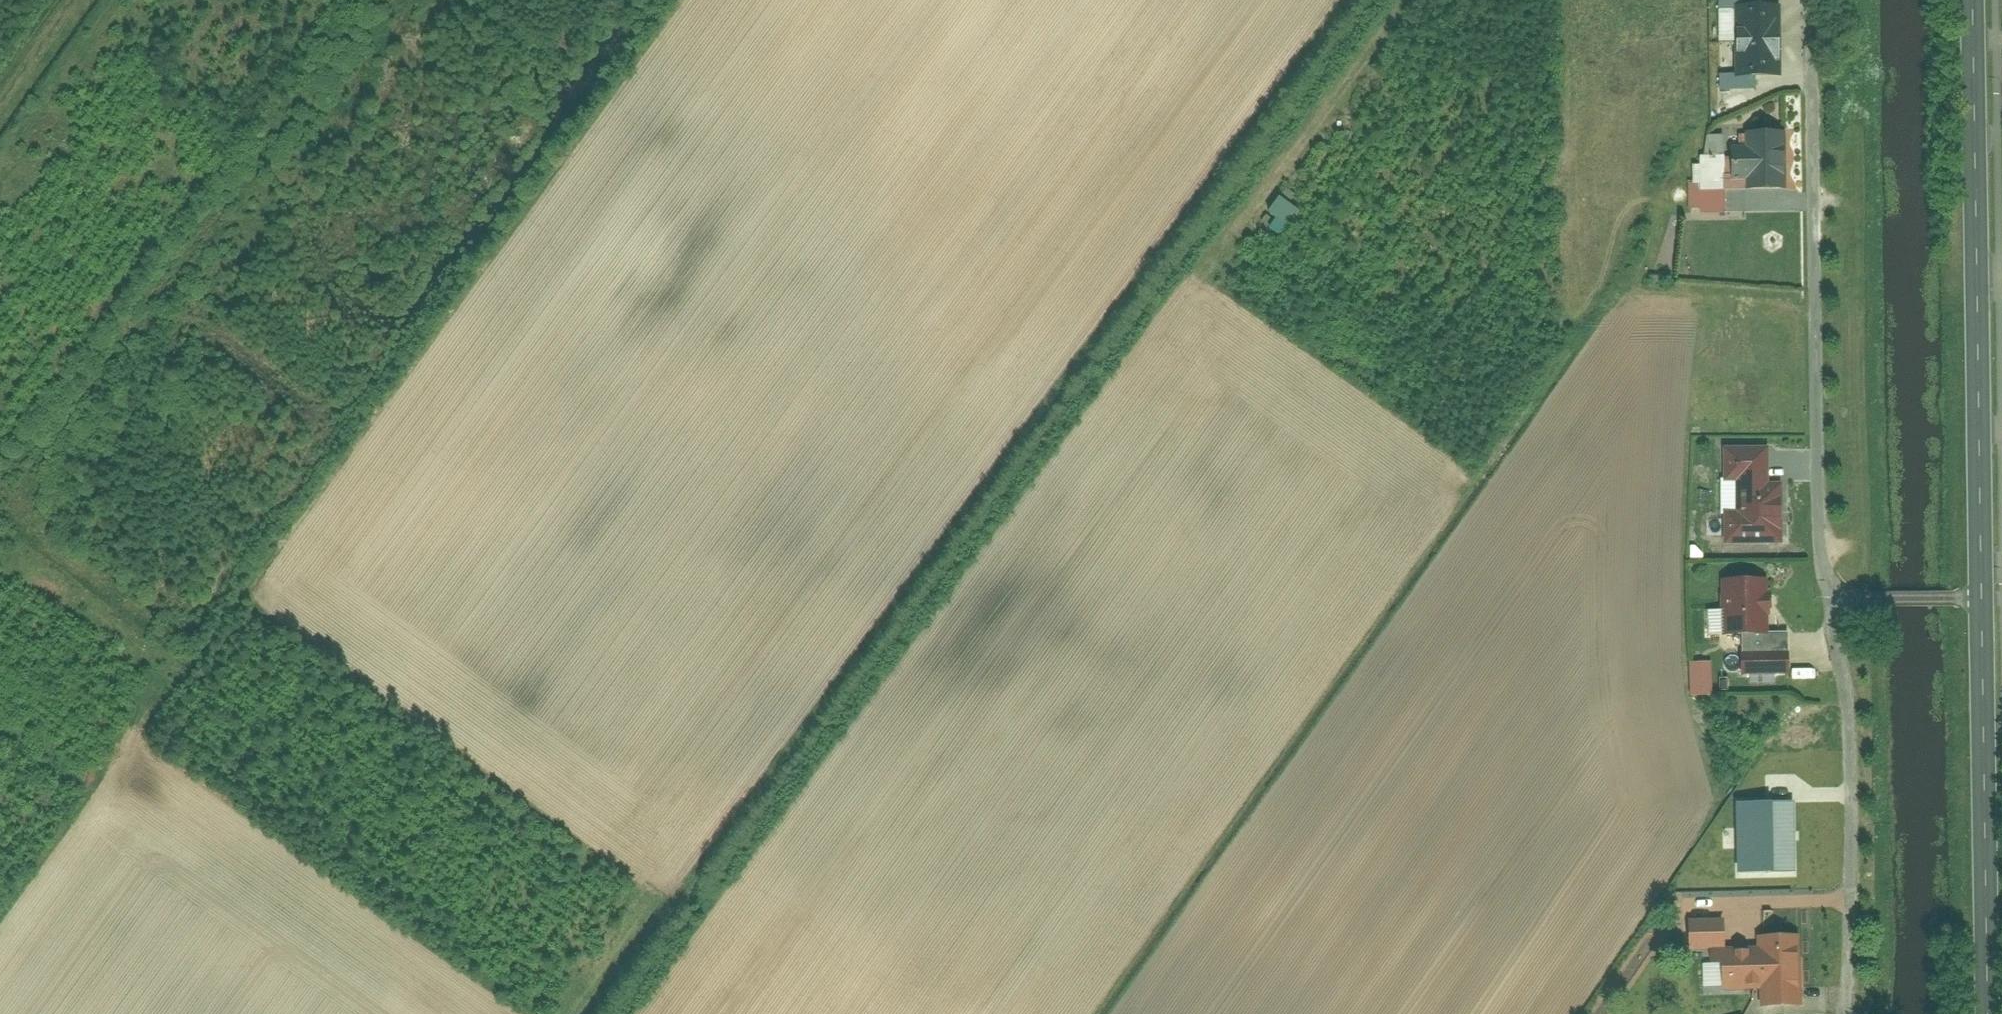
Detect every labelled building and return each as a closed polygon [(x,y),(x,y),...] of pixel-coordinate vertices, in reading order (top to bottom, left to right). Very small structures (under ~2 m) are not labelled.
[(1781,8),(1734,9),(1735,81),(1782,80),(1781,8)] [(1732,182),(1746,182),(1746,191),(1785,191),(1784,132),(1744,133),(1744,151),(1732,151),(1732,182)] [(1268,228),(1277,220),(1268,210),(1280,199),(1265,182),(1250,195),(1259,205),(1253,211),(1268,228)] [(1271,214),(1278,218),(1271,230),(1285,239),(1302,209),(1281,197),(1271,214)] [(1739,481),(1739,513),(1725,513),(1725,544),(1782,545),(1783,498),(1779,488),(1768,485),(1769,448),(1723,447),(1723,481),(1739,481)] [(1725,610),(1725,635),(1769,635),(1769,579),(1720,579),(1721,608),(1725,610)] [(1715,698),(1715,663),(1690,663),(1690,698),(1715,698)] [(1794,873),(1792,803),(1734,805),(1736,875),(1794,873)] [(1690,951),(1729,949),(1727,919),(1689,921),(1690,951)] [(1723,992),(1759,992),(1760,1009),(1801,1008),(1800,936),(1757,937),(1757,950),(1722,950),(1723,992)]
